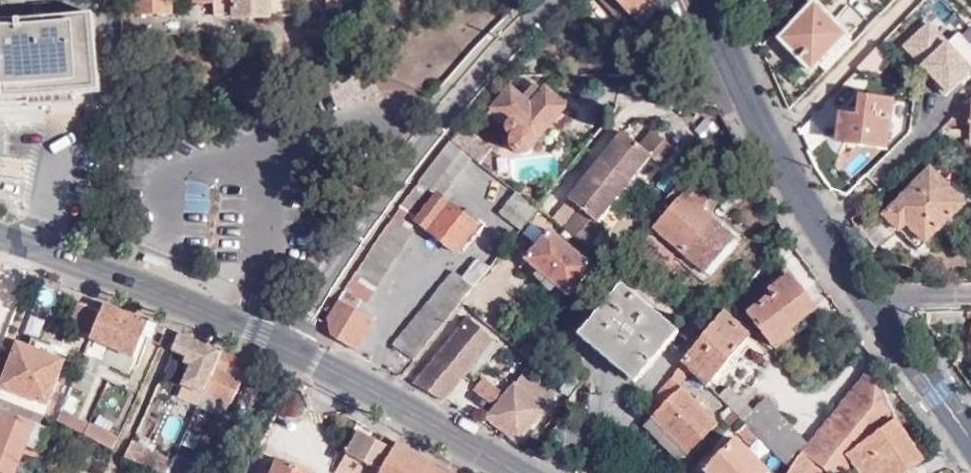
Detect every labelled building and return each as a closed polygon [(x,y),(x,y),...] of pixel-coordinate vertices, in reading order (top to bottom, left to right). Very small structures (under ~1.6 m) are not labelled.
[(172,0),(138,0),(138,14),(172,14),(172,0)] [(195,2),(215,3),(214,16),(235,16),(235,18),(270,18),(271,17),(296,17),(296,0),(195,0),(195,2)] [(620,17),(628,11),(630,13),(643,0),(602,0),(620,17)] [(650,0),(643,0),(630,13),(640,22),(656,6),(650,0)] [(847,35),(817,5),(782,39),(812,70),(847,35)] [(939,30),(954,20),(945,7),(930,18),(939,30)] [(34,99),(97,92),(88,14),(0,23),(0,100),(34,99)] [(895,29),(876,48),(887,59),(906,39),(895,29)] [(938,97),(970,77),(970,44),(964,32),(916,62),(938,97)] [(876,48),(857,68),(868,78),(887,59),(876,48)] [(545,90),(536,83),(525,97),(512,87),(494,107),(500,113),(495,118),(511,131),(512,136),(515,139),(514,142),(515,148),(519,153),(526,155),(532,155),(539,147),(540,139),(570,104),(549,87),(545,90)] [(893,103),(857,97),(856,116),(835,114),(832,139),(886,146),(893,103)] [(970,125),(970,101),(946,125),(970,127),(970,125)] [(487,150),(460,128),(452,138),(465,149),(479,161),(487,150)] [(570,200),(580,209),(597,222),(650,157),(663,166),(676,149),(652,130),(640,146),(623,133),(603,158),(608,163),(596,179),(590,174),(570,200)] [(465,149),(452,138),(419,180),(431,190),(465,149)] [(724,176),(701,155),(658,209),(667,217),(657,230),(705,271),(733,236),(699,206),(724,176)] [(603,158),(590,174),(596,179),(608,163),(603,158)] [(968,203),(935,169),(887,214),(906,234),(902,238),(916,253),(968,203)] [(399,206),(416,220),(437,195),(431,190),(419,180),(399,206)] [(498,212),(519,229),(537,208),(516,190),(498,212)] [(437,195),(416,220),(454,252),(476,226),(437,195)] [(332,335),(355,348),(371,318),(353,308),(360,297),(363,299),(413,230),(410,227),(416,220),(399,206),(336,297),(325,315),(329,325),(332,335)] [(565,229),(590,247),(604,227),(597,222),(580,209),(565,229)] [(595,267),(551,231),(527,262),(570,296),(595,267)] [(739,241),(733,236),(705,271),(710,276),(739,241)] [(392,345),(412,361),(488,268),(476,257),(459,276),(453,271),(392,345)] [(823,309),(792,270),(771,287),(776,293),(752,312),(779,346),(823,309)] [(618,287),(576,336),(632,384),(673,334),(618,287)] [(91,338),(102,314),(79,304),(69,329),(91,338)] [(134,358),(150,321),(105,306),(102,314),(91,338),(110,347),(134,358)] [(723,311),(707,330),(710,332),(725,312),(723,311)] [(710,332),(685,362),(706,383),(707,384),(708,382),(728,358),(732,353),(749,331),(725,312),(710,332)] [(467,320),(441,352),(465,372),(492,340),(467,320)] [(707,330),(683,360),(685,362),(710,332),(707,330)] [(197,404),(221,351),(178,334),(169,354),(181,359),(180,362),(182,366),(190,369),(179,396),(197,404)] [(43,416),(64,362),(17,343),(0,385),(0,400),(43,416)] [(135,359),(134,358),(110,347),(104,362),(128,374),(135,359)] [(649,393),(677,358),(665,349),(638,385),(649,393)] [(248,383),(256,366),(222,351),(203,394),(230,405),(241,380),(248,383)] [(465,372),(441,352),(415,382),(444,398),(465,372)] [(728,358),(708,382),(714,386),(737,357),(732,353),(728,358)] [(79,368),(90,373),(95,361),(84,356),(79,368)] [(684,364),(645,410),(649,414),(685,451),(714,422),(678,385),(691,370),(684,364)] [(870,364),(806,443),(787,466),(782,472),(852,472),(854,470),(857,472),(902,472),(921,459),(894,418),(870,364)] [(79,368),(71,388),(89,395),(97,375),(90,373),(79,368)] [(517,440),(554,395),(525,370),(504,396),(500,401),(496,406),(483,421),(488,424),(492,419),(517,440)] [(483,378),(478,383),(500,401),(504,396),(483,378)] [(500,401),(478,383),(474,389),(496,406),(500,401)] [(717,394),(738,416),(744,422),(756,434),(787,466),(806,443),(761,398),(749,409),(727,386),(717,394)] [(230,405),(203,394),(199,405),(197,407),(224,418),(230,405)] [(112,449),(118,438),(61,410),(56,422),(112,449)] [(3,412),(0,416),(0,472),(13,472),(34,424),(3,412)] [(204,418),(194,414),(188,428),(198,432),(204,418)] [(685,451),(649,414),(642,422),(677,460),(685,451)] [(756,434),(744,422),(738,429),(749,441),(756,434)] [(396,441),(383,434),(379,440),(360,430),(343,462),(344,464),(340,472),(382,472),(396,441)] [(735,438),(703,469),(707,472),(765,472),(767,471),(735,438)] [(165,472),(171,459),(129,441),(123,456),(165,472)] [(382,472),(453,472),(396,441),(382,472)] [(210,465),(175,451),(171,459),(165,472),(206,472),(210,465)] [(315,472),(278,456),(271,472),(315,472)]
